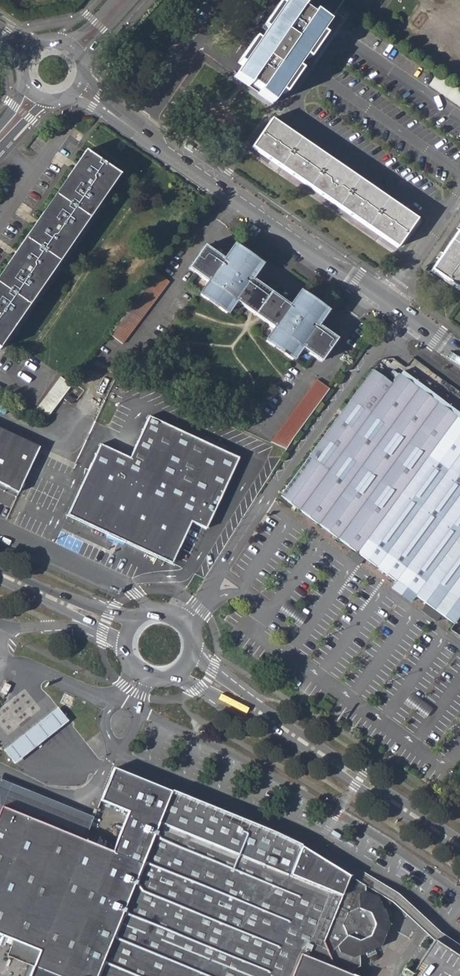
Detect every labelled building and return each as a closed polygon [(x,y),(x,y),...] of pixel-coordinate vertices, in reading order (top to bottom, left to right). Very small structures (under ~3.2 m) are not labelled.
[(260,93),(272,101),(327,21),(324,19),(293,0),(288,0),(235,76),(248,84),(250,81),(262,89),(260,93)] [(324,19),(331,9),(316,0),(293,0),(324,19)] [(331,9),(335,3),(337,0),(316,0),(331,9)] [(459,107),(459,90),(431,70),(423,82),(459,107)] [(397,247),(416,221),(271,119),(252,146),(397,247)] [(0,278),(0,344),(117,174),(87,153),(0,278)] [(431,271),(458,290),(459,287),(459,230),(431,271)] [(204,247),(189,269),(209,283),(200,295),(208,301),(210,299),(216,304),(215,306),(227,314),(235,302),(275,330),(266,342),(274,348),(276,346),(286,353),(285,355),(293,360),(301,348),(321,362),(337,340),(317,326),(327,312),(300,294),(290,307),(251,280),(261,266),(234,247),(224,261),(204,247)] [(157,273),(110,335),(122,344),(169,282),(157,273)] [(401,369),(383,357),(375,368),(393,381),(401,369)] [(280,497),(396,581),(416,596),(459,536),(459,419),(399,375),(392,384),(373,370),(280,497)] [(60,377),(36,410),(47,418),(59,402),(66,392),(72,385),(60,377)] [(317,380),(270,443),(286,450),(292,441),(329,390),(317,380)] [(67,394),(64,399),(71,405),(74,400),(67,394)] [(100,445),(67,515),(171,564),(179,549),(191,523),(202,528),(205,529),(239,459),(149,416),(129,458),(100,445)] [(0,429),(0,483),(18,492),(39,447),(0,429)] [(179,549),(190,554),(202,528),(191,523),(179,549)] [(455,624),(459,617),(459,536),(416,596),(455,624)] [(392,588),(411,602),(416,596),(396,581),(392,588)] [(5,700),(11,685),(3,682),(0,689),(0,698),(5,700)] [(2,750),(12,762),(65,718),(55,704),(2,750)] [(355,971),(360,969),(360,958),(366,955),(367,957),(375,954),(374,952),(381,949),(390,927),(380,901),(367,895),(367,890),(325,862),(306,849),(300,846),(282,837),(145,782),(118,771),(98,820),(89,842),(4,808),(0,816),(0,936),(13,941),(39,952),(33,967),(29,975),(353,975),(355,971)] [(4,808),(89,842),(98,820),(0,780),(0,816),(4,808)] [(433,937),(407,975),(459,975),(459,955),(433,937)] [(33,967),(39,952),(13,941),(7,957),(33,967)]
